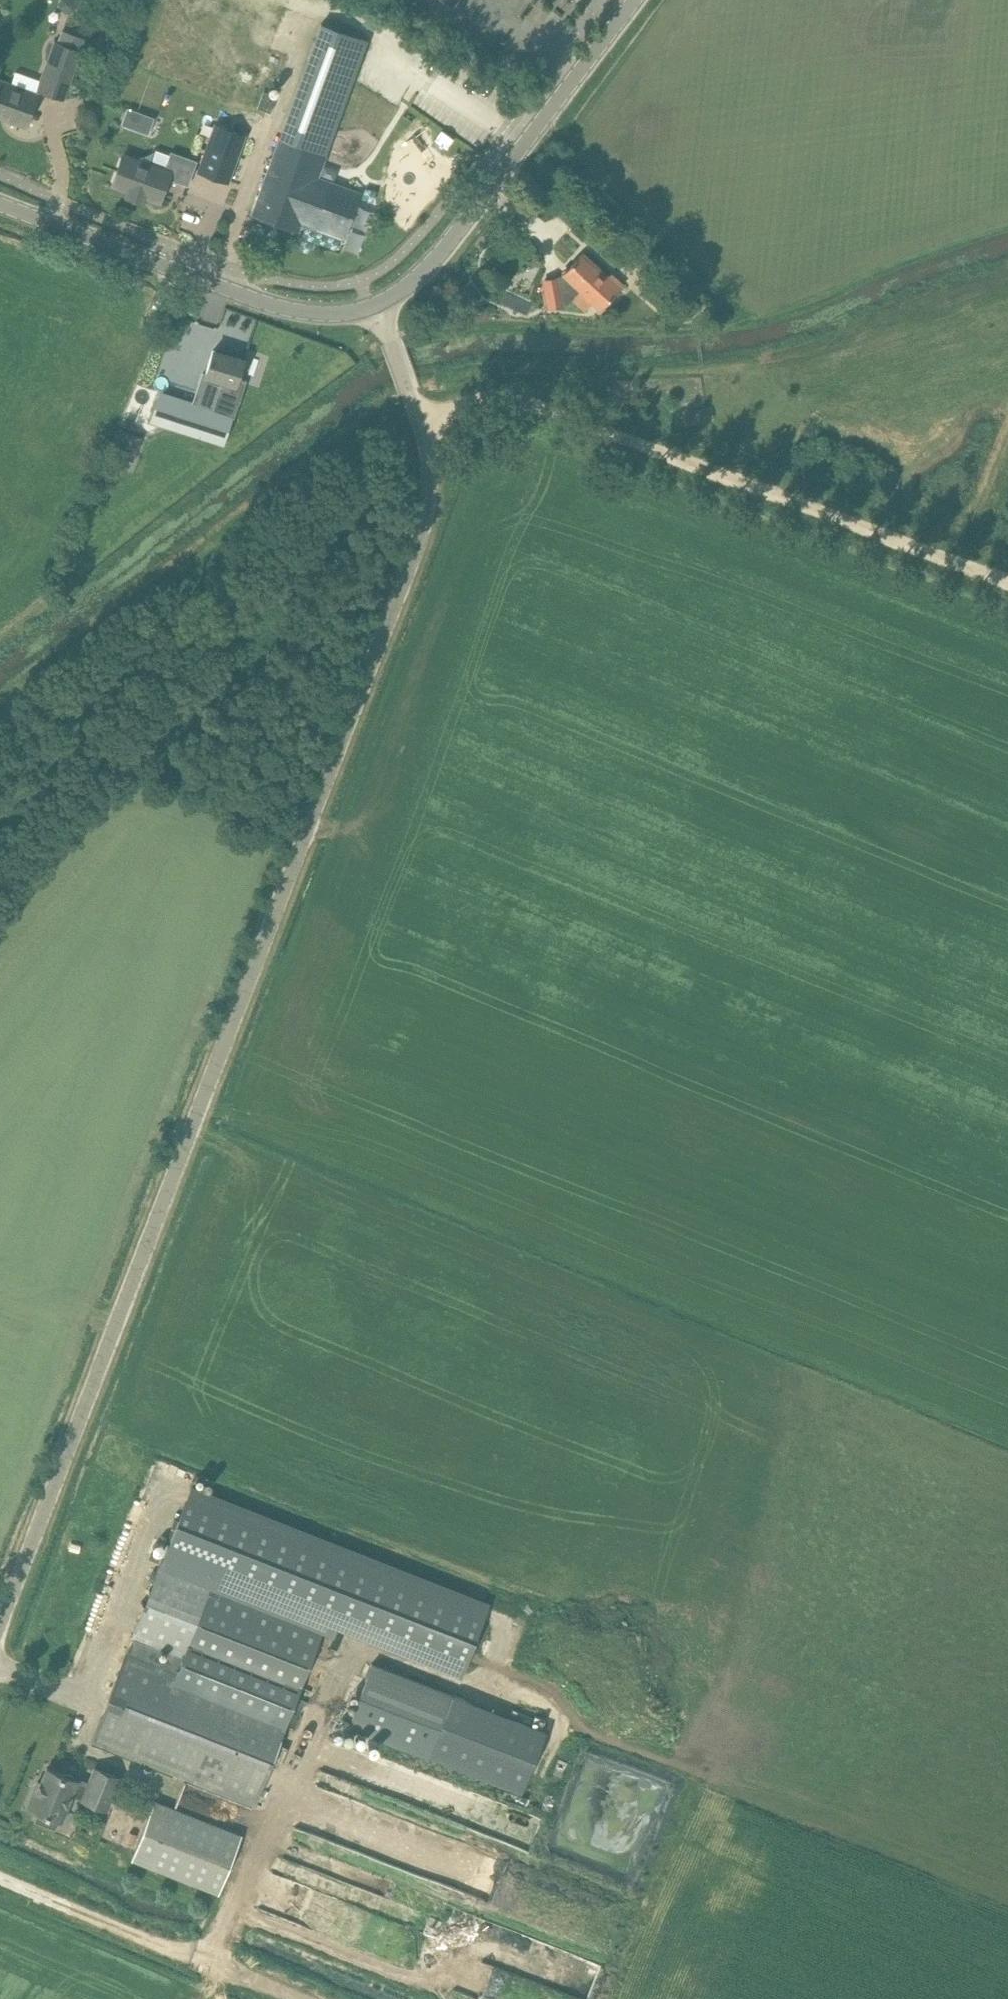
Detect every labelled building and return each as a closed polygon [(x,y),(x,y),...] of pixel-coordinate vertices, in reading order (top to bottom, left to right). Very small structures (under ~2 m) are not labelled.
[(279,137),(251,214),(298,231),(301,224),(317,230),(345,240),(362,194),(334,183),(318,178),(326,155),(368,41),(320,24),(279,137)] [(41,81),(38,90),(63,99),(80,51),(85,39),(62,30),(57,43),(55,42),(41,81)] [(0,113),(0,114),(0,117),(26,126),(38,94),(0,80),(0,113)] [(276,95),(267,92),(261,109),(270,112),(276,95)] [(128,108),(122,125),(135,130),(143,127),(150,129),(154,118),(128,108)] [(216,125),(200,172),(227,181),(244,135),(216,125)] [(119,166),(112,185),(128,191),(126,196),(141,202),(143,196),(159,202),(168,178),(187,184),(193,167),(169,159),(171,154),(157,149),(152,165),(123,155),(119,166)] [(618,289),(581,255),(563,274),(558,278),(545,280),(550,308),(563,305),(562,305),(568,304),(577,303),(585,310),(593,302),(600,308),(618,289)] [(691,294),(683,300),(692,313),(701,307),(691,294)] [(181,396),(172,427),(226,443),(233,417),(236,417),(241,399),(247,380),(238,378),(241,369),(244,359),(229,355),(230,351),(218,347),(217,351),(213,350),(207,369),(206,373),(202,372),(193,399),(181,396)] [(191,1488),(92,1741),(254,1805),(323,1628),(329,1630),(333,1621),(461,1671),(487,1604),(191,1488)] [(372,1663),(347,1726),(428,1758),(429,1756),(452,1695),(372,1663)] [(546,1732),(452,1695),(429,1756),(521,1793),(546,1732)] [(67,1773),(64,1775),(47,1768),(41,1782),(38,1781),(27,1807),(39,1811),(35,1820),(54,1828),(60,1820),(61,1820),(71,1795),(106,1810),(119,1778),(94,1768),(88,1785),(77,1780),(74,1779),(73,1776),(67,1773)] [(132,1859),(218,1893),(242,1834),(156,1799),(132,1859)]
